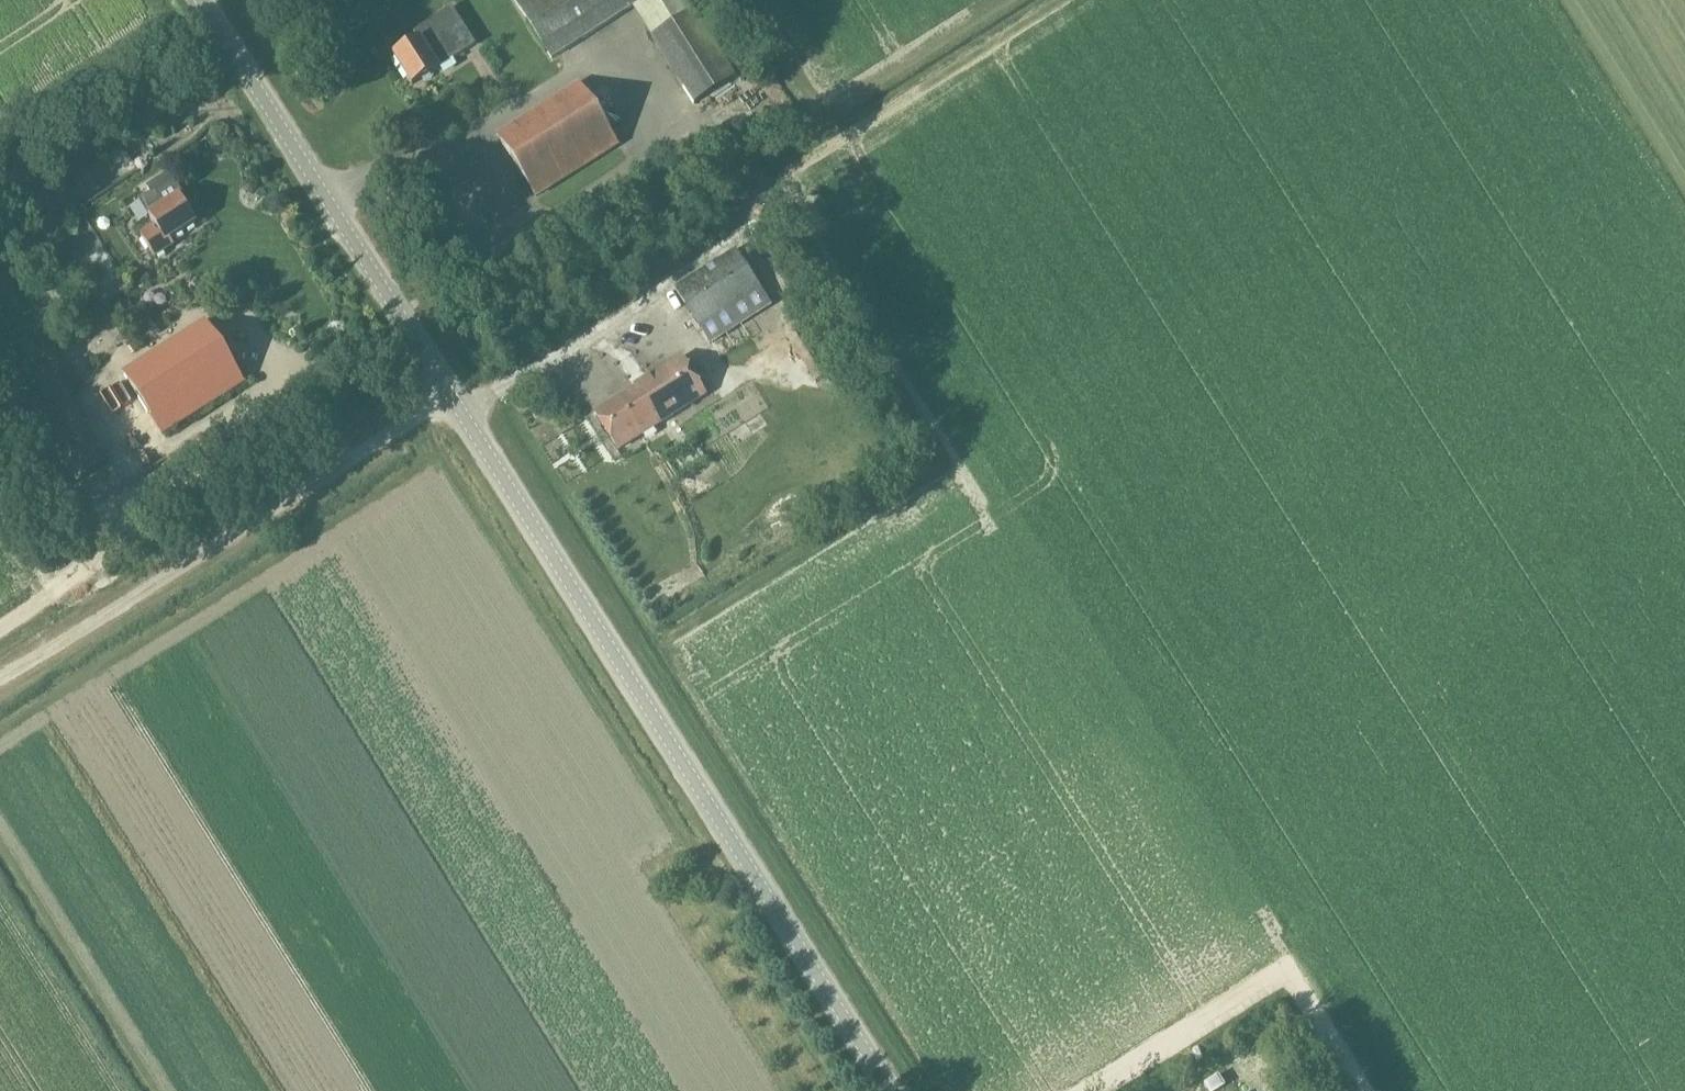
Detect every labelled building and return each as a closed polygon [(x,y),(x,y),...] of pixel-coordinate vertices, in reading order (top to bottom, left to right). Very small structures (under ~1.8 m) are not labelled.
[(643,0),(513,0),(551,59),(643,0)] [(393,54),(412,85),(439,67),(436,64),(451,55),(453,58),(476,44),(452,6),(413,31),(418,38),(393,54)] [(693,103),(736,77),(694,10),(652,36),(693,103)] [(535,196),(617,144),(578,83),(496,135),(535,196)] [(155,225),(140,233),(153,256),(172,245),(169,239),(196,223),(181,197),(184,195),(171,172),(147,186),(151,192),(140,199),(155,225)] [(735,248),(674,287),(710,343),(720,357),(750,338),(740,323),(771,304),(735,248)] [(162,433),(243,382),(204,320),(123,372),(162,433)] [(813,382),(835,368),(807,322),(785,336),(813,382)] [(617,449),(705,393),(682,356),(594,412),(617,449)] [(96,390),(113,378),(108,370),(91,382),(96,390)] [(278,455),(287,449),(284,443),(274,449),(278,455)]
